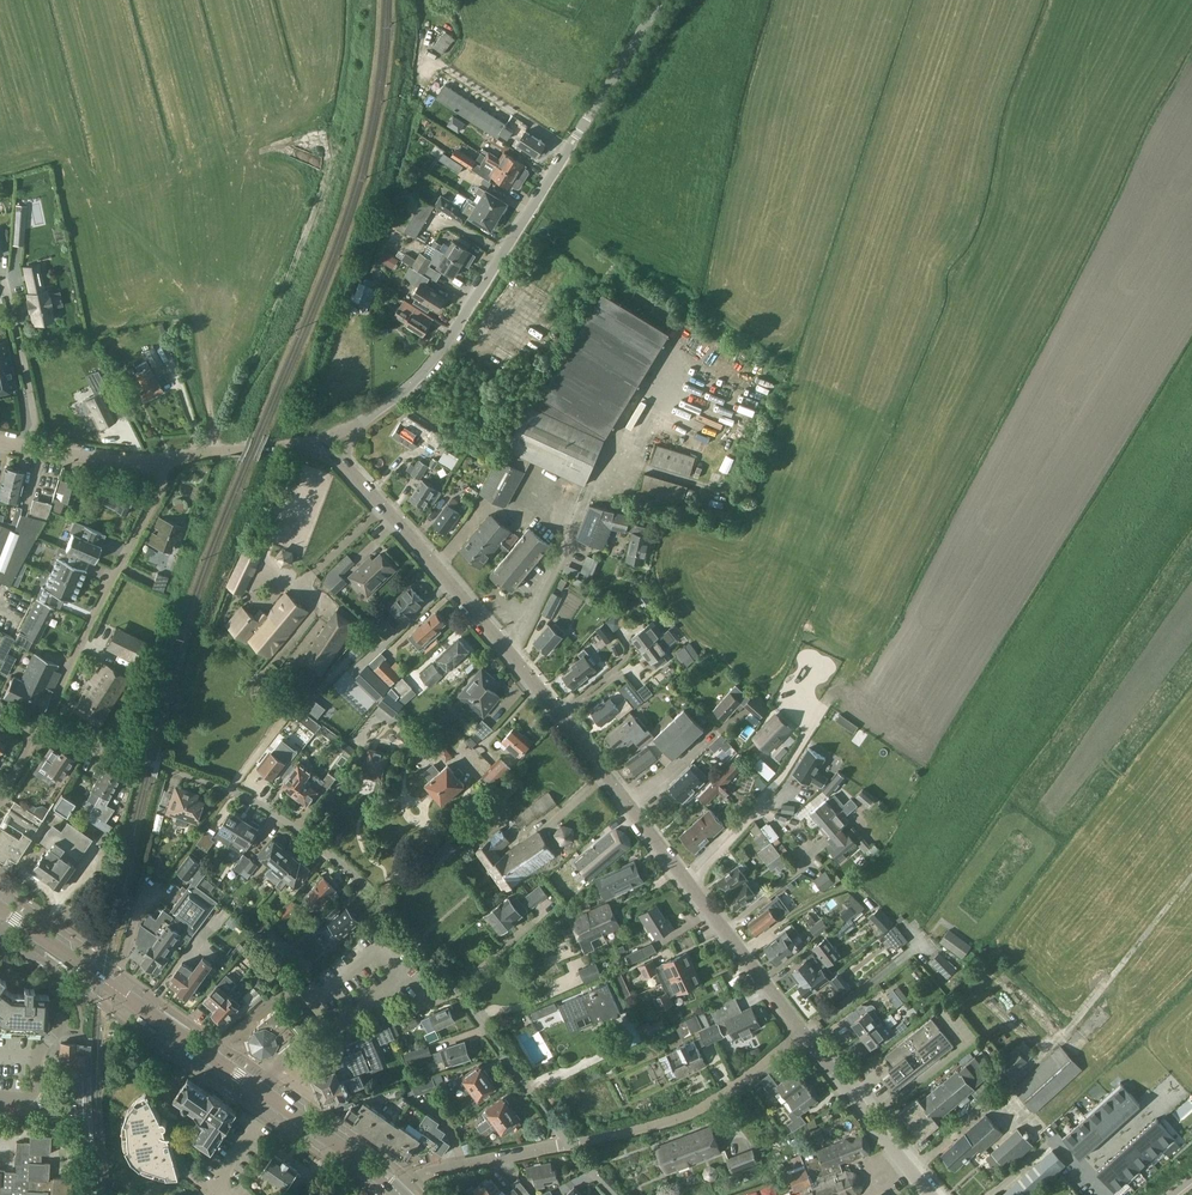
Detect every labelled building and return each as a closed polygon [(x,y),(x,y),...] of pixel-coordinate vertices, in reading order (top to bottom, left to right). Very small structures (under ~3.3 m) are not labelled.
[(455,38),(445,31),(434,47),(443,54),(455,38)] [(507,124),(445,84),(436,98),(498,137),(500,134),(504,127),(507,124)] [(464,123),(454,116),(448,125),(459,131),(464,123)] [(524,135),(518,144),(537,156),(538,155),(539,156),(546,146),(545,145),(545,144),(518,125),(515,130),(524,135)] [(504,127),(500,134),(507,138),(511,131),(504,127)] [(505,152),(501,158),(489,151),(488,152),(481,147),(478,151),(481,153),(521,178),(526,170),(526,168),(523,166),(524,164),(505,152)] [(439,159),(459,173),(464,165),(444,152),(439,159)] [(464,154),(460,161),(489,180),(492,175),(512,188),(514,186),(517,188),(520,187),(524,180),(521,178),(481,153),(476,161),(464,154)] [(412,167),(409,172),(416,176),(421,168),(414,164),(413,165),(412,165),(411,164),(410,166),(411,167),(412,167)] [(482,196),(478,203),(499,216),(501,212),(503,213),(507,206),(506,205),(507,203),(487,190),(486,190),(479,186),(475,192),(482,196)] [(395,224),(415,235),(433,205),(407,190),(403,198),(408,201),(395,224)] [(453,216),(458,208),(451,204),(452,203),(441,196),(435,205),(453,216)] [(499,216),(478,203),(473,200),(468,197),(463,206),(465,207),(463,211),(458,208),(453,216),(463,223),(468,214),(471,216),(470,216),(491,229),(492,227),(494,228),(498,221),(497,220),(499,216)] [(13,225),(12,240),(19,241),(20,230),(25,231),(26,226),(13,225)] [(432,244),(437,248),(440,249),(442,245),(435,240),(432,244)] [(453,241),(445,252),(462,262),(469,266),(475,254),(453,241)] [(445,252),(440,249),(437,248),(432,255),(436,258),(434,262),(438,264),(438,265),(454,275),(462,262),(445,252)] [(421,252),(416,259),(406,253),(403,259),(424,273),(432,260),(421,252)] [(393,261),(387,254),(380,261),(386,268),(393,261)] [(33,265),(23,268),(29,294),(27,295),(28,300),(26,301),(29,311),(30,311),(33,324),(37,323),(37,324),(48,321),(52,320),(49,307),(50,306),(48,296),(46,296),(45,290),(43,291),(40,279),(37,279),(33,265)] [(445,298),(422,284),(427,277),(410,266),(404,275),(417,288),(413,294),(417,296),(413,302),(428,312),(432,306),(438,309),(445,298)] [(377,288),(366,284),(359,306),(370,309),(377,288)] [(526,410),(482,493),(506,506),(531,459),(584,485),(604,440),(602,439),(604,436),(605,437),(669,333),(603,292),(537,399),(532,396),(526,410)] [(423,336),(434,318),(404,299),(400,306),(399,306),(394,314),(406,322),(405,324),(423,336)] [(158,325),(162,335),(166,333),(163,323),(158,325)] [(0,342),(0,392),(15,389),(5,341),(0,342)] [(144,351),(141,353),(144,359),(147,357),(153,367),(162,362),(153,346),(144,351)] [(162,391),(146,361),(136,367),(138,372),(135,374),(143,389),(139,391),(144,401),(162,391)] [(136,372),(133,366),(127,370),(130,375),(136,372)] [(102,367),(93,372),(102,389),(111,384),(102,367)] [(85,401),(80,403),(86,414),(90,412),(98,427),(117,418),(103,390),(84,399),(85,401)] [(431,430),(407,416),(403,423),(400,422),(392,436),(413,449),(419,439),(424,442),(423,443),(435,450),(443,437),(432,430),(431,430)] [(688,476),(694,456),(656,444),(650,464),(688,476)] [(453,469),(460,458),(455,456),(450,453),(447,451),(441,462),(453,469)] [(433,458),(430,463),(436,466),(439,462),(433,458)] [(411,473),(419,479),(428,465),(420,460),(416,466),(411,473)] [(411,463),(406,469),(411,473),(416,466),(411,463)] [(7,502),(15,471),(13,470),(12,469),(8,468),(7,469),(5,468),(0,488),(0,500),(7,502)] [(7,502),(16,504),(24,473),(22,473),(22,471),(18,470),(17,471),(15,471),(7,502)] [(682,502),(687,486),(644,473),(639,489),(682,502)] [(88,475),(84,487),(95,491),(100,480),(88,475)] [(78,485),(60,480),(55,499),(72,504),(78,485)] [(441,491),(422,480),(411,498),(424,506),(428,498),(434,502),(441,491)] [(479,492),(470,485),(461,498),(462,499),(461,501),(470,506),(479,492)] [(110,486),(102,502),(126,514),(135,495),(124,489),(123,492),(110,486)] [(652,507),(679,515),(682,503),(655,495),(638,490),(634,501),(652,507)] [(452,497),(432,523),(446,534),(461,514),(453,508),(458,502),(452,497)] [(11,583),(21,563),(44,520),(51,504),(32,499),(28,516),(21,514),(22,508),(16,507),(12,524),(3,522),(2,522),(0,526),(0,581),(9,586),(11,583)] [(630,514),(614,511),(614,510),(590,505),(577,536),(576,537),(603,548),(611,528),(626,531),(630,514)] [(705,517),(731,524),(734,513),(708,505),(705,517)] [(460,549),(481,567),(511,531),(490,513),(460,549)] [(637,516),(630,514),(626,531),(633,533),(627,561),(644,564),(651,528),(635,525),(637,516)] [(156,527),(160,529),(158,535),(153,534),(150,543),(171,551),(177,535),(182,537),(185,528),(159,518),(156,527)] [(65,549),(69,551),(87,558),(94,561),(100,546),(97,544),(102,533),(84,526),(79,536),(72,533),(65,549)] [(529,528),(490,575),(504,586),(506,584),(512,590),(550,545),(529,528)] [(282,547),(275,557),(280,565),(294,561),(294,551),(282,547)] [(57,558),(50,573),(79,585),(86,570),(82,569),(87,558),(69,551),(65,561),(57,558)] [(244,551),(227,585),(242,592),(259,558),(244,551)] [(360,567),(350,577),(361,589),(368,596),(374,590),(396,569),(381,553),(374,560),(371,556),(360,567)] [(327,573),(325,582),(335,593),(347,582),(341,575),(339,573),(353,559),(348,554),(334,567),(327,573)] [(580,572),(581,572),(588,575),(595,558),(588,555),(587,555),(580,572)] [(79,585),(50,573),(44,588),(42,587),(36,598),(54,606),(59,595),(72,601),(79,585)] [(158,573),(155,581),(165,585),(166,585),(169,577),(158,573)] [(567,581),(562,578),(557,586),(562,590),(567,581)] [(389,620),(379,629),(387,638),(397,629),(396,628),(410,614),(409,613),(414,608),(415,610),(424,601),(411,586),(388,607),(396,615),(389,621),(389,620)] [(645,589),(636,595),(642,604),(651,598),(645,589)] [(242,605),(226,623),(245,640),(247,638),(268,656),(308,611),(286,592),(267,613),(261,608),(255,616),(242,605)] [(542,613),(552,618),(562,596),(552,592),(542,613)] [(36,599),(14,642),(23,647),(27,638),(36,643),(54,608),(36,599)] [(302,662),(319,675),(331,660),(330,659),(356,619),(343,608),(337,608),(312,647),(314,648),(302,662)] [(435,613),(414,631),(408,637),(420,651),(442,631),(438,627),(444,623),(435,613)] [(555,622),(552,626),(550,624),(535,641),(548,652),(566,632),(555,622)] [(596,629),(607,643),(616,636),(605,622),(596,629)] [(642,650),(657,639),(656,638),(663,633),(659,629),(656,628),(655,629),(651,623),(647,626),(632,637),(642,650)] [(4,634),(0,642),(0,659),(3,660),(14,639),(4,634)] [(134,634),(128,648),(139,654),(146,640),(134,634)] [(455,663),(456,663),(470,651),(459,639),(445,652),(438,658),(448,669),(455,663)] [(657,639),(642,650),(656,669),(668,660),(664,655),(663,653),(666,651),(670,647),(667,642),(662,646),(657,639)] [(676,651),(683,661),(691,655),(684,645),(676,651)] [(575,667),(564,676),(574,688),(596,669),(586,657),(590,654),(585,648),(578,654),(582,658),(573,665),(575,667)] [(2,666),(10,670),(16,657),(8,653),(2,666)] [(3,697),(41,715),(60,673),(56,670),(59,664),(34,653),(21,681),(12,677),(3,697)] [(385,659),(375,669),(374,670),(390,685),(401,674),(385,659)] [(102,662),(72,709),(98,725),(128,678),(102,662)] [(431,687),(444,674),(434,663),(421,676),(431,687)] [(482,668),(458,696),(470,706),(483,717),(486,713),(499,697),(492,691),(499,683),(496,680),(482,668)] [(402,697),(412,688),(403,677),(393,687),(402,697)] [(384,682),(372,695),(377,700),(390,687),(384,682)] [(745,703),(750,697),(737,685),(714,709),(726,720),(742,703),(744,704),(745,703)] [(394,716),(403,704),(397,700),(396,699),(399,695),(392,688),(379,704),(394,716)] [(745,703),(744,704),(743,705),(759,719),(768,709),(763,705),(766,701),(756,692),(753,696),(752,695),(750,697),(745,703)] [(630,702),(626,697),(616,705),(610,698),(605,701),(604,700),(597,705),(599,707),(591,713),(602,725),(615,715),(619,719),(634,707),(635,708),(644,700),(639,694),(630,702)] [(399,700),(404,704),(408,701),(403,696),(402,697),(399,700)] [(691,703),(685,709),(701,726),(707,720),(691,703)] [(300,708),(294,716),(316,733),(322,725),(300,708)] [(655,736),(646,743),(648,745),(658,758),(659,757),(667,764),(704,729),(701,726),(685,709),(684,708),(655,736)] [(646,743),(655,736),(636,714),(608,737),(618,748),(626,741),(629,744),(635,739),(642,747),(646,743)] [(777,714),(755,737),(769,751),(776,743),(778,744),(783,739),(782,737),(791,728),(788,725),(789,722),(782,716),(780,717),(777,714)] [(494,729),(483,719),(473,730),(476,732),(483,738),(494,729)] [(854,732),(858,726),(852,722),(847,728),(854,732)] [(396,735),(410,745),(419,733),(405,723),(396,735)] [(503,741),(520,757),(532,743),(515,728),(503,741)] [(473,747),(482,738),(476,732),(467,741),(473,747)] [(716,751),(722,746),(726,750),(732,745),(722,734),(710,745),(716,751)] [(648,745),(628,761),(638,774),(658,758),(648,745)] [(293,759),(277,747),(260,768),(262,770),(261,771),(265,774),(267,773),(272,777),(283,763),(287,766),(293,759)] [(446,762),(453,756),(446,747),(439,753),(446,762)] [(825,757),(809,747),(793,773),(809,783),(812,780),(823,786),(828,778),(817,771),(825,757)] [(73,759),(61,751),(60,754),(50,748),(39,765),(60,779),(73,759)] [(381,777),(387,755),(369,749),(362,772),(381,777)] [(741,757),(735,763),(739,767),(745,762),(741,757)] [(500,758),(493,765),(504,776),(511,769),(500,758)] [(769,779),(776,772),(761,758),(754,766),(769,779)] [(300,761),(298,764),(293,770),(281,785),(295,795),(313,772),(312,771),(300,761)] [(679,797),(680,796),(684,799),(707,777),(695,763),(671,786),(674,789),(673,790),(673,792),(677,797),(679,797)] [(423,773),(429,781),(425,784),(442,804),(465,784),(460,779),(465,775),(459,768),(455,773),(448,765),(440,771),(434,764),(423,773)] [(504,776),(493,765),(483,775),(494,786),(504,776)] [(87,800),(85,798),(81,806),(91,811),(92,809),(97,799),(111,772),(103,768),(102,769),(97,767),(93,775),(98,777),(92,789),(93,790),(87,800)] [(313,772),(295,795),(306,804),(314,794),(319,799),(336,777),(329,771),(321,782),(316,778),(318,776),(313,772)] [(838,771),(823,788),(830,795),(845,777),(838,771)] [(92,809),(91,811),(104,818),(109,810),(102,806),(105,803),(100,800),(102,795),(108,798),(119,776),(111,772),(97,799),(92,809)] [(524,783),(515,774),(498,789),(507,799),(524,783)] [(723,778),(720,776),(719,775),(713,781),(721,789),(720,790),(726,796),(733,788),(723,778)] [(721,789),(713,781),(698,797),(706,804),(720,790),(721,789)] [(173,792),(166,813),(177,817),(176,822),(187,826),(188,821),(195,823),(196,824),(204,802),(203,802),(197,800),(197,799),(198,795),(194,793),(183,789),(181,789),(180,793),(179,794),(175,792),(173,792)] [(874,798),(863,789),(856,797),(868,806),(874,798)] [(513,818),(521,829),(537,817),(538,819),(557,805),(549,793),(513,818)] [(75,803),(61,794),(53,808),(66,816),(75,803)] [(820,824),(839,808),(846,802),(841,796),(834,802),(830,797),(810,813),(820,824)] [(839,808),(820,824),(830,836),(828,838),(829,838),(841,827),(849,820),(845,816),(858,805),(852,797),(846,802),(839,808)] [(26,808),(14,801),(0,823),(0,859),(9,864),(14,863),(42,819),(26,808)] [(482,807),(488,814),(495,809),(489,801),(482,807)] [(794,814),(796,805),(783,803),(782,812),(794,814)] [(26,808),(42,819),(49,809),(43,805),(36,807),(33,805),(28,805),(26,808)] [(712,823),(719,817),(711,809),(682,835),(689,842),(696,836),(696,835),(710,822),(712,823)] [(229,845),(244,820),(230,811),(215,836),(229,845)] [(90,812),(86,818),(107,832),(112,826),(90,812)] [(725,824),(719,817),(712,823),(710,822),(696,835),(696,836),(689,842),(696,850),(725,824)] [(251,821),(249,823),(244,820),(229,845),(242,853),(258,828),(257,828),(258,826),(251,821)] [(66,887),(71,880),(71,877),(68,874),(68,873),(68,872),(73,864),(78,857),(91,839),(67,822),(61,831),(55,827),(54,826),(52,827),(50,829),(48,831),(47,832),(45,835),(44,838),(43,841),(43,842),(50,847),(45,854),(44,853),(42,855),(34,866),(35,866),(32,870),(33,872),(40,877),(42,877),(45,873),(49,876),(48,878),(49,883),(53,886),(58,885),(59,884),(64,887),(66,887)] [(575,841),(574,829),(569,825),(562,823),(560,824),(554,834),(554,836),(558,842),(564,845),(575,841)] [(841,827),(829,838),(832,842),(828,846),(841,861),(849,854),(847,851),(857,843),(855,841),(846,830),(845,832),(841,827)] [(504,891),(555,855),(555,853),(540,831),(537,831),(501,857),(497,851),(510,841),(501,829),(491,837),(489,841),(476,850),(504,891)] [(624,831),(616,829),(576,864),(590,880),(630,845),(629,837),(624,831)] [(196,843),(205,850),(213,840),(209,838),(212,835),(205,830),(196,843)] [(862,835),(855,841),(857,843),(865,851),(871,846),(862,835)] [(772,842),(771,842),(758,852),(767,864),(781,854),(782,856),(788,852),(785,847),(779,852),(775,846),(781,841),(778,837),(772,842)] [(271,865),(286,848),(279,842),(278,844),(272,838),(259,855),(271,865)] [(440,865),(457,848),(448,839),(431,857),(440,865)] [(265,889),(269,893),(275,886),(278,882),(284,875),(297,860),(292,855),(293,853),(286,848),(271,865),(284,875),(278,882),(273,878),(268,885),(265,889)] [(188,854),(176,870),(195,884),(207,868),(188,854)] [(239,877),(252,860),(252,859),(244,854),(234,868),(236,869),(233,873),(239,877)] [(298,858),(297,860),(284,875),(278,882),(275,886),(280,889),(282,886),(284,887),(290,880),(296,886),(311,868),(298,858)] [(258,864),(252,860),(239,877),(246,882),(252,873),(258,864)] [(598,879),(607,898),(642,881),(633,862),(617,870),(616,872),(611,874),(610,873),(598,879)] [(746,881),(749,880),(743,871),(747,868),(743,863),(718,881),(728,894),(746,881)] [(835,882),(827,871),(816,880),(824,891),(835,882)] [(837,874),(832,878),(835,882),(836,883),(841,879),(837,874)] [(323,876),(305,895),(301,899),(307,904),(311,901),(318,908),(330,895),(333,899),(338,893),(335,890),(336,889),(323,876)] [(728,894),(726,896),(736,909),(749,899),(752,903),(765,893),(762,888),(755,893),(746,881),(728,894)] [(139,943),(131,955),(140,962),(167,924),(181,933),(183,930),(192,936),(192,937),(218,901),(192,883),(170,913),(169,913),(164,909),(157,920),(155,918),(148,913),(148,914),(144,925),(143,924),(141,923),(141,924),(137,942),(138,943),(139,943)] [(524,897),(532,907),(548,895),(540,884),(524,897)] [(865,907),(852,894),(842,903),(855,916),(865,907)] [(517,896),(511,900),(508,896),(487,913),(501,932),(523,915),(522,914),(528,909),(517,896)] [(281,913),(287,919),(299,905),(293,900),(281,913)] [(609,903),(571,920),(585,953),(595,948),(591,940),(620,927),(609,903)] [(769,908),(749,923),(757,934),(789,910),(784,904),(772,912),(769,908)] [(656,938),(673,927),(667,918),(665,919),(656,905),(640,915),(649,930),(651,929),(656,938)] [(322,928),(334,942),(359,920),(347,906),(322,928)] [(893,922),(879,909),(871,917),(885,930),(893,922)] [(811,915),(806,920),(811,927),(810,928),(816,936),(829,926),(822,918),(817,922),(811,915)] [(264,916),(255,926),(261,932),(270,922),(264,916)] [(838,928),(843,935),(856,925),(851,918),(843,925),(838,928)] [(167,924),(140,962),(157,974),(158,975),(170,958),(165,955),(180,934),(181,933),(167,924)] [(896,925),(878,939),(891,955),(908,941),(896,925)] [(265,935),(284,954),(292,946),(273,927),(265,935)] [(796,928),(788,935),(785,931),(764,947),(771,955),(792,940),(792,939),(800,933),(796,928)] [(949,929),(940,942),(962,958),(972,945),(949,929)] [(828,966),(841,956),(826,937),(813,948),(826,964),(828,966)] [(792,939),(792,940),(771,955),(777,964),(798,948),(792,940),(792,939)] [(645,956),(641,948),(626,955),(630,964),(645,956)] [(662,981),(693,967),(686,954),(687,953),(687,952),(663,963),(664,963),(656,967),(653,959),(639,966),(644,976),(657,970),(662,981)] [(939,952),(929,961),(946,979),(956,970),(939,952)] [(800,985),(823,967),(813,954),(790,972),(800,985)] [(178,969),(171,976),(175,979),(171,984),(178,990),(186,997),(187,996),(192,999),(199,990),(194,987),(211,964),(202,957),(192,970),(185,965),(184,965),(181,963),(177,968),(178,969)] [(826,964),(823,967),(800,985),(799,986),(807,996),(829,978),(826,974),(831,970),(828,966),(826,964)] [(693,967),(662,981),(667,992),(654,998),(659,1009),(673,1002),(670,995),(677,992),(700,981),(700,980),(699,981),(693,967)] [(620,972),(612,976),(618,988),(626,984),(620,972)] [(840,994),(851,986),(839,972),(829,980),(840,994)] [(34,994),(34,988),(24,988),(24,994),(12,993),(2,986),(6,981),(0,977),(0,1023),(10,1027),(48,1029),(48,1006),(49,995),(34,994)] [(228,995),(227,994),(231,989),(227,985),(221,980),(205,998),(207,1000),(205,1003),(213,1010),(228,995)] [(620,1015),(607,984),(558,1004),(570,1032),(581,1028),(577,1020),(591,1014),(594,1022),(603,1019),(604,1022),(620,1015)] [(254,985),(241,997),(251,1007),(263,996),(254,985)] [(228,995),(213,1010),(212,1012),(216,1016),(214,1020),(221,1026),(225,1022),(238,1007),(232,1002),(240,993),(238,991),(236,993),(231,989),(227,994),(228,995)] [(904,1002),(894,990),(894,989),(887,994),(897,1007),(904,1002)] [(623,998),(618,1000),(622,1009),(627,1006),(624,999),(624,997),(623,998)] [(709,1027),(716,1039),(723,1036),(723,1034),(730,1031),(734,1039),(742,1035),(743,1039),(745,1039),(752,1036),(753,1034),(751,1031),(760,1026),(756,1018),(757,1018),(756,1015),(755,1015),(751,1007),(741,1012),(734,997),(710,1009),(716,1023),(709,1027)] [(255,1029),(249,1038),(253,1049),(263,1054),(273,1051),(275,1047),(279,1050),(301,1032),(279,1005),(257,1023),(259,1028),(255,1029)] [(867,1011),(866,1012),(861,1005),(848,1015),(853,1022),(851,1024),(860,1036),(877,1023),(867,1011)] [(422,1019),(428,1032),(454,1020),(448,1007),(422,1019)] [(703,1027),(710,1024),(704,1012),(697,1014),(703,1027)] [(697,1014),(686,1020),(692,1032),(703,1027),(697,1014)] [(418,1024),(415,1018),(406,1022),(409,1028),(418,1024)] [(909,1027),(906,1024),(910,1021),(907,1018),(903,1021),(892,1029),(883,1018),(877,1023),(860,1036),(870,1048),(890,1032),(895,1038),(909,1027)] [(896,1046),(885,1055),(893,1065),(888,1069),(891,1072),(882,1079),(893,1093),(952,1045),(939,1029),(930,1018),(896,1046)] [(648,1039),(668,1029),(664,1022),(645,1032),(648,1039)] [(390,1026),(328,1053),(331,1058),(310,1067),(326,1104),(349,1095),(344,1083),(350,1080),(354,1088),(366,1083),(361,1072),(370,1067),(372,1070),(384,1065),(376,1047),(396,1039),(390,1026)] [(716,1039),(709,1027),(700,1031),(706,1044),(716,1039)] [(677,1078),(705,1064),(694,1040),(666,1054),(677,1078)] [(1035,1054),(1023,1040),(997,1064),(1010,1077),(1035,1054)] [(439,1049),(444,1065),(469,1057),(464,1041),(439,1049)] [(60,1065),(59,1075),(79,1076),(79,1066),(83,1066),(83,1055),(81,1054),(82,1044),(61,1043),(60,1053),(60,1065)] [(81,1054),(83,1055),(89,1055),(90,1055),(91,1044),(90,1044),(82,1044),(81,1054)] [(407,1063),(432,1054),(429,1044),(403,1053),(407,1063)] [(1082,1070),(1060,1047),(1014,1089),(1035,1112),(1082,1070)] [(554,1055),(548,1059),(551,1065),(557,1061),(554,1055)] [(898,1113),(920,1139),(946,1117),(942,1113),(990,1074),(975,1057),(921,1101),(918,1096),(898,1113)] [(480,1065),(465,1076),(463,1073),(454,1079),(465,1094),(471,1089),(488,1077),(480,1065)] [(787,1100),(806,1085),(804,1082),(805,1081),(803,1079),(802,1080),(795,1071),(777,1085),(769,1074),(761,1080),(772,1095),(779,1090),(787,1100)] [(441,1074),(432,1078),(432,1079),(436,1088),(445,1084),(441,1074)] [(432,1077),(425,1078),(429,1090),(436,1088),(432,1079),(432,1078),(432,1077)] [(488,1077),(471,1089),(479,1101),(497,1088),(488,1077)] [(188,1078),(182,1087),(174,1098),(176,1100),(176,1099),(183,1104),(181,1106),(187,1110),(189,1107),(208,1120),(205,1124),(201,1121),(191,1135),(212,1150),(234,1118),(232,1117),(236,1111),(228,1105),(229,1104),(210,1091),(209,1093),(188,1078)] [(429,1090),(425,1078),(419,1080),(423,1092),(429,1090)] [(417,1081),(412,1083),(411,1082),(404,1084),(408,1095),(414,1093),(415,1095),(423,1092),(419,1080),(417,1081)] [(78,1084),(60,1083),(59,1092),(78,1093),(78,1084)] [(1110,1095),(1128,1115),(1140,1104),(1122,1084),(1110,1095)] [(808,1088),(806,1085),(787,1100),(794,1109),(788,1113),(793,1120),(788,1124),(792,1130),(804,1122),(798,1113),(816,1099),(810,1090),(811,1089),(809,1087),(808,1088)] [(400,1087),(348,1101),(334,1105),(333,1107),(354,1121),(365,1129),(386,1099),(395,1097),(395,1096),(398,1095),(402,1094),(400,1087)] [(386,1099),(365,1129),(378,1138),(386,1127),(389,1129),(409,1103),(398,1095),(395,1096),(395,1097),(386,1099)] [(1110,1095),(1098,1106),(1116,1125),(1128,1115),(1110,1095)] [(167,1133),(165,1125),(166,1125),(167,1124),(168,1123),(168,1122),(168,1121),(168,1120),(167,1119),(166,1119),(165,1118),(164,1118),(163,1118),(162,1119),(150,1096),(139,1102),(137,1099),(129,1109),(125,1121),(128,1122),(130,1146),(127,1147),(133,1158),(142,1167),(144,1164),(167,1172),(167,1175),(180,1174),(169,1133),(167,1133)] [(495,1123),(512,1110),(504,1098),(483,1113),(487,1119),(477,1126),(481,1132),(488,1127),(495,1123)] [(481,1106),(478,1102),(471,1106),(475,1111),(481,1106)] [(412,1105),(409,1103),(389,1129),(386,1127),(378,1138),(390,1146),(399,1134),(407,1139),(417,1125),(408,1119),(405,1124),(401,1122),(404,1117),(404,1116),(405,1114),(406,1114),(412,1105)] [(1116,1125),(1098,1106),(1087,1116),(1104,1136),(1116,1125)] [(512,1110),(495,1123),(503,1134),(513,1127),(516,1130),(522,1126),(519,1123),(520,1122),(512,1110)] [(426,1112),(417,1125),(407,1139),(399,1134),(390,1146),(391,1147),(392,1146),(403,1153),(406,1149),(409,1151),(412,1146),(417,1151),(427,1148),(428,1147),(432,1149),(433,1147),(442,1153),(449,1142),(440,1135),(444,1129),(436,1123),(438,1120),(426,1112)] [(985,1114),(941,1155),(955,1170),(978,1149),(981,1152),(1003,1132),(985,1114)] [(1104,1136),(1087,1116),(1075,1127),(1092,1146),(1104,1136)] [(810,1128),(817,1125),(815,1118),(808,1122),(810,1128)] [(1162,1148),(1174,1137),(1157,1118),(1144,1129),(1162,1148)] [(488,1127),(481,1132),(485,1137),(492,1132),(488,1127)] [(655,1148),(665,1173),(720,1152),(710,1127),(655,1148)] [(1075,1127),(1063,1138),(1080,1157),(1092,1146),(1075,1127)] [(997,1171),(1003,1166),(1006,1170),(1033,1146),(1018,1129),(991,1153),(992,1154),(987,1159),(997,1171)] [(1144,1129),(1133,1140),(1150,1159),(1162,1148),(1144,1129)] [(823,1169),(840,1163),(846,1161),(848,1162),(869,1154),(870,1146),(867,1139),(862,1134),(848,1139),(816,1151),(819,1159),(823,1169)] [(71,1178),(53,1177),(53,1180),(47,1180),(48,1162),(40,1162),(41,1153),(49,1154),(50,1136),(30,1135),(29,1142),(16,1141),(15,1151),(15,1162),(16,1163),(16,1172),(4,1171),(4,1169),(0,1169),(0,1194),(70,1194),(71,1178)] [(1133,1140),(1121,1150),(1138,1170),(1150,1159),(1133,1140)] [(462,1145),(465,1153),(465,1154),(472,1151),(469,1143),(462,1145)] [(752,1149),(726,1159),(731,1172),(757,1162),(752,1149)] [(1054,1150),(1003,1194),(1032,1194),(1066,1164),(1054,1150)] [(1121,1150),(1109,1161),(1127,1180),(1138,1170),(1121,1150)] [(274,1154),(261,1173),(284,1189),(289,1181),(294,1185),(296,1183),(300,1177),(300,1174),(296,1172),(297,1170),(288,1164),(289,1163),(284,1159),(283,1160),(274,1154)] [(819,1159),(804,1164),(801,1155),(791,1159),(795,1168),(787,1171),(795,1192),(801,1189),(803,1194),(857,1194),(855,1191),(860,1189),(861,1187),(855,1174),(853,1174),(848,1176),(846,1172),(844,1171),(843,1172),(840,1163),(823,1169),(819,1159)] [(1127,1180),(1109,1161),(1097,1172),(1114,1191),(1127,1180)] [(526,1169),(528,1177),(533,1176),(535,1185),(543,1183),(543,1180),(556,1177),(554,1168),(553,1168),(553,1167),(552,1167),(551,1164),(526,1169)] [(521,1194),(532,1194),(518,1178),(511,1184),(514,1187),(520,1194),(521,1194)] [(500,1191),(491,1179),(485,1184),(483,1181),(476,1187),(473,1183),(466,1189),(471,1194),(507,1194),(521,1194),(514,1187),(506,1193),(503,1189),(500,1191)] [(566,1194),(584,1194),(575,1186),(566,1194)]
